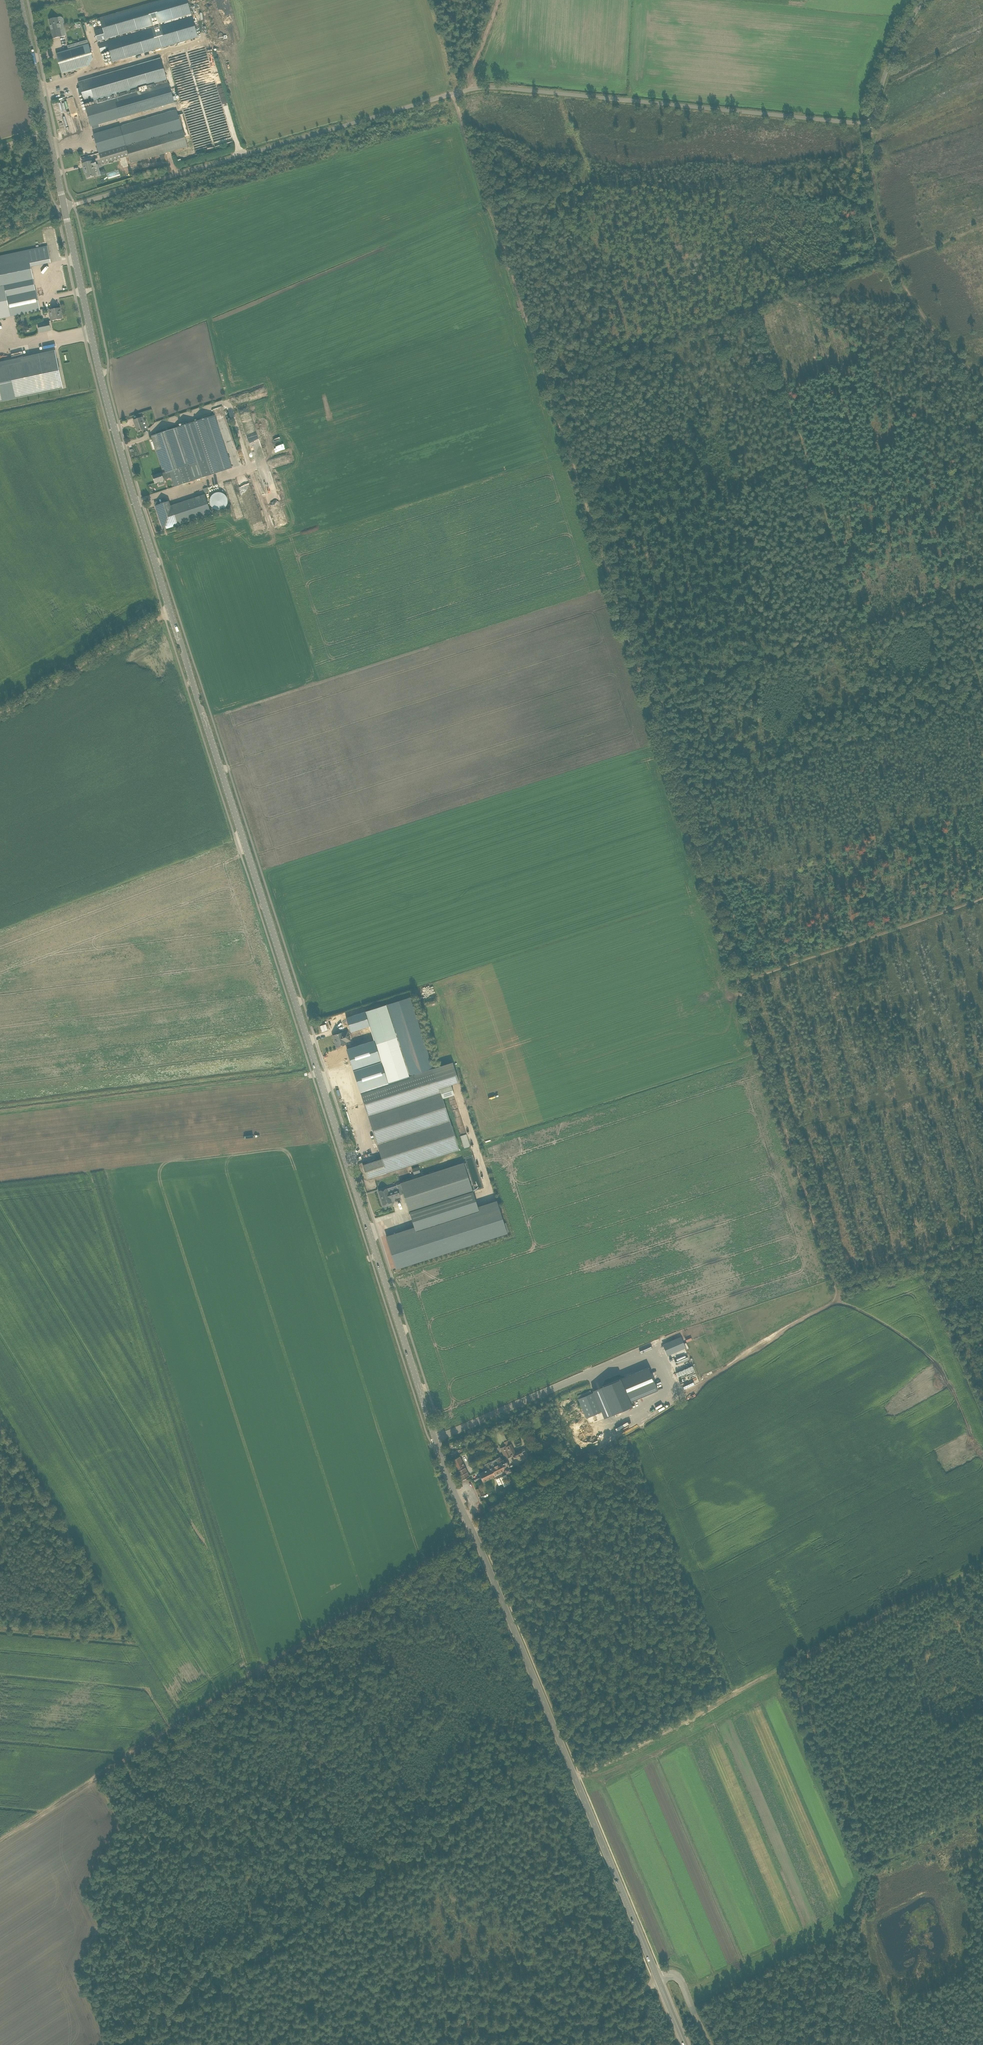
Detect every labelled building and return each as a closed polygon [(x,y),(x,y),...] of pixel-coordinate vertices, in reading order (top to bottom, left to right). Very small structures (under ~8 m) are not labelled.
[(112,62),(198,37),(187,0),(161,0),(99,18),(102,28),(94,31),(101,54),(109,52),(112,62)] [(50,19),(49,20),(53,39),(62,37),(66,36),(64,28),(63,23),(64,23),(63,20),(63,19),(62,18),(61,18),(61,17),(60,17),(54,19),(53,18),(50,19)] [(93,58),(87,40),(67,46),(68,50),(56,54),(62,74),(89,66),(93,58)] [(205,46),(167,56),(196,153),(233,142),(205,46)] [(94,102),(95,105),(168,84),(161,59),(78,83),(84,105),(94,102)] [(93,129),(99,127),(98,125),(174,103),(169,83),(168,84),(95,105),(85,107),(91,127),(92,126),(93,129)] [(187,147),(183,131),(176,110),(120,126),(120,127),(93,134),(102,164),(121,159),(125,157),(128,156),(130,163),(159,155),(163,154),(187,147)] [(84,171),(85,171),(87,178),(96,176),(93,167),(96,166),(95,160),(82,164),(84,171)] [(11,317),(40,310),(36,291),(35,291),(33,279),(29,259),(0,265),(0,288),(4,287),(11,317)] [(11,317),(4,287),(0,288),(0,319),(11,317)] [(48,308),(51,321),(62,319),(60,308),(53,309),(52,308),(48,308)] [(51,331),(49,321),(37,324),(39,333),(51,331)] [(63,389),(56,357),(0,369),(0,402),(63,389)] [(231,468),(214,415),(192,422),(194,427),(193,427),(209,475),(231,468)] [(143,422),(144,422),(143,417),(133,420),(138,432),(145,430),(143,422)] [(193,427),(194,427),(192,422),(151,436),(163,470),(164,469),(165,472),(162,473),(152,476),(155,483),(171,477),(174,487),(209,475),(193,427)] [(241,493),(242,495),(252,492),(247,477),(246,477),(248,482),(243,483),(244,486),(241,487),(243,492),(241,493)] [(227,503),(227,499),(226,497),(225,495),(223,494),(222,493),(220,492),(218,492),(217,492),(215,493),(214,493),(213,494),(211,496),(210,498),(210,500),(210,502),(210,504),(211,507),(213,509),(216,510),(219,510),(221,510),(224,509),(226,507),(227,505),(227,503)] [(170,506),(169,501),(155,506),(163,530),(211,514),(205,495),(170,506)] [(410,997),(386,1005),(397,1038),(396,1038),(408,1077),(433,1069),(410,997)] [(386,1005),(365,1012),(374,1040),(388,1083),(408,1077),(396,1038),(397,1038),(386,1005)] [(369,1026),(365,1012),(346,1018),(350,1032),(369,1026)] [(336,1047),(346,1044),(345,1041),(350,1040),(347,1032),(342,1034),(342,1033),(333,1036),(334,1040),(335,1040),(337,1047),(336,1047)] [(374,1040),(347,1049),(361,1092),(368,1114),(382,1159),(363,1165),(367,1179),(392,1171),(459,1150),(443,1098),(454,1095),(451,1085),(439,1089),(433,1069),(408,1077),(388,1083),(374,1040)] [(460,1136),(464,1148),(470,1146),(466,1134),(460,1136)] [(416,1232),(387,1241),(396,1268),(506,1232),(498,1205),(479,1211),(473,1191),(463,1163),(400,1183),(400,1184),(403,1191),(409,1212),(416,1232)] [(383,1189),(379,1191),(380,1196),(381,1196),(381,1198),(381,1199),(383,1205),(385,1205),(385,1206),(390,1204),(390,1203),(392,1202),(390,1198),(400,1195),(399,1192),(403,1191),(400,1184),(397,1185),(398,1189),(389,1192),(388,1192),(388,1191),(387,1191),(387,1190),(386,1190),(386,1189),(385,1189),(384,1189),(383,1189)] [(648,1367),(602,1387),(612,1410),(658,1391),(648,1367)] [(592,1392),(603,1420),(631,1409),(620,1381),(592,1392)] [(578,1399),(586,1418),(602,1412),(593,1392),(578,1399)] [(547,1424),(553,1422),(549,1410),(543,1412),(547,1424)] [(582,1435),(591,1433),(588,1420),(585,1421),(582,1410),(576,1411),(582,1435)] [(499,1444),(507,1440),(502,1430),(494,1434),(499,1444)] [(500,1448),(505,1459),(513,1455),(513,1456),(512,1456),(514,1458),(522,1454),(526,1463),(533,1460),(531,1455),(529,1456),(526,1452),(527,1451),(527,1450),(526,1449),(525,1448),(524,1448),(521,1450),(515,1452),(511,1444),(510,1444),(508,1440),(507,1440),(499,1444),(501,1448),(500,1448)] [(452,1460),(461,1480),(469,1476),(460,1456),(452,1460)] [(494,1477),(494,1478),(511,1471),(506,1461),(504,1463),(503,1459),(501,1460),(500,1457),(484,1464),(485,1465),(483,1466),(485,1469),(487,1468),(488,1467),(488,1469),(479,1473),(481,1477),(474,1480),(475,1483),(482,1480),(483,1482),(494,1477)] [(959,1586),(963,1592),(972,1587),(969,1581),(959,1586)]
